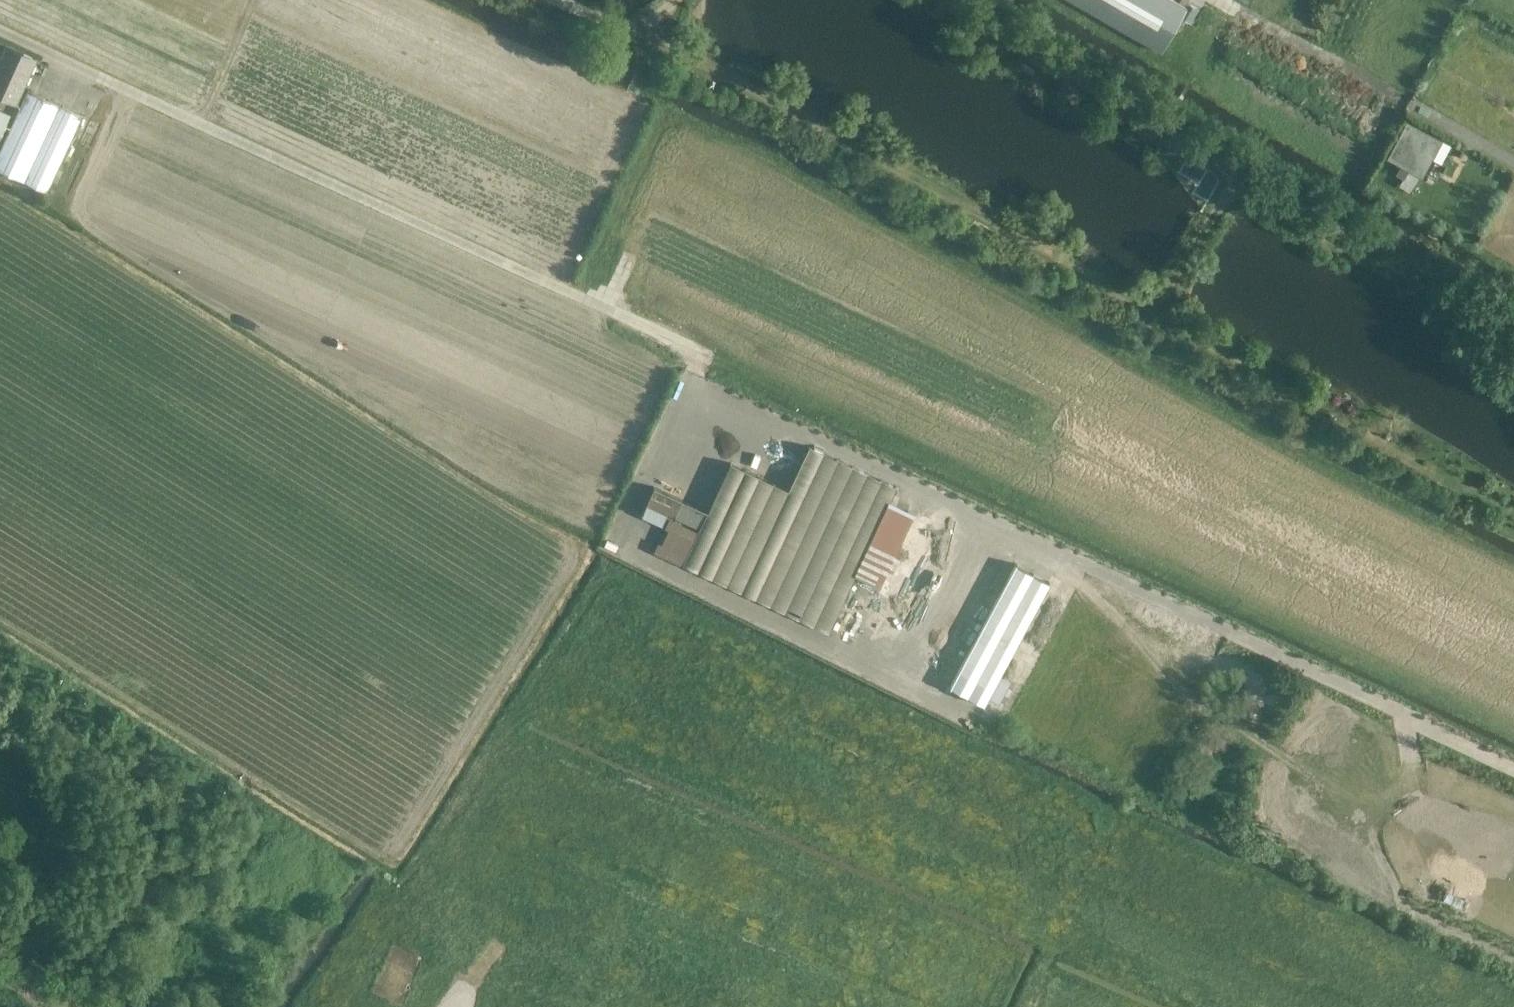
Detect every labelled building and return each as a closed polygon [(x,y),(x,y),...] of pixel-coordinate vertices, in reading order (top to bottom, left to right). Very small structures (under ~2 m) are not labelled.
[(1173,0),(1070,0),(1160,51),(1185,7),(1173,0)] [(17,105),(38,58),(6,44),(0,57),(0,97),(17,105)] [(0,147),(0,172),(46,193),(81,116),(26,91),(0,147)] [(8,115),(0,111),(0,134),(8,115)] [(1387,156),(1424,174),(1442,137),(1406,118),(1387,156)] [(731,463),(683,565),(828,632),(896,487),(809,446),(789,490),(731,463)] [(698,529),(706,511),(654,487),(643,509),(650,512),(652,507),(698,529)] [(668,516),(652,550),(680,563),(696,530),(668,516)] [(874,591),(904,607),(942,534),(912,518),(874,591)] [(951,529),(879,665),(933,693),(1005,557),(951,529)] [(1018,560),(947,695),(977,709),(1051,576),(1018,560)]
